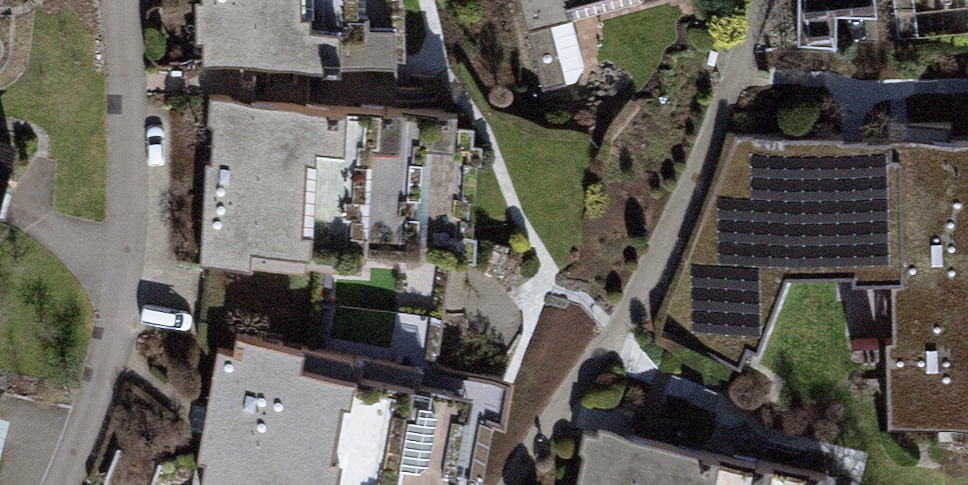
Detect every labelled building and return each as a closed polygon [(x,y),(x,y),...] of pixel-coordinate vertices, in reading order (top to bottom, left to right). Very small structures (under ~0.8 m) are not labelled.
[(308,0),(205,0),(206,31),(201,37),(202,56),(220,55),(225,52),(227,46),(242,46),(242,63),(308,62),(308,0)] [(308,62),(396,61),(395,0),(308,0),(308,62)] [(543,87),(576,80),(582,63),(565,0),(520,0),(543,87)] [(806,36),(841,35),(840,12),(878,11),(878,0),(805,0),(806,36)] [(281,266),(291,100),(209,94),(207,124),(213,124),(210,161),(206,161),(199,260),(281,266)] [(361,253),(370,104),(291,100),(281,266),(360,270),(361,253)] [(370,104),(361,253),(420,257),(420,245),(399,244),(404,159),(425,160),(426,147),(454,149),(457,109),(370,104)] [(16,137),(0,131),(0,186),(16,137)] [(904,288),(906,432),(967,431),(967,143),(902,144),(904,288)] [(904,288),(902,144),(749,144),(683,328),(764,367),(791,284),(904,288)] [(301,345),(236,332),(233,349),(218,347),(192,481),(212,484),(274,484),(301,345)] [(388,362),(301,345),(274,484),(364,484),(388,362)] [(364,484),(457,484),(459,473),(439,469),(454,391),(419,384),(422,368),(388,362),(364,484)] [(12,416),(0,413),(0,463),(12,416)] [(592,439),(583,484),(806,484),(807,481),(592,439)]
